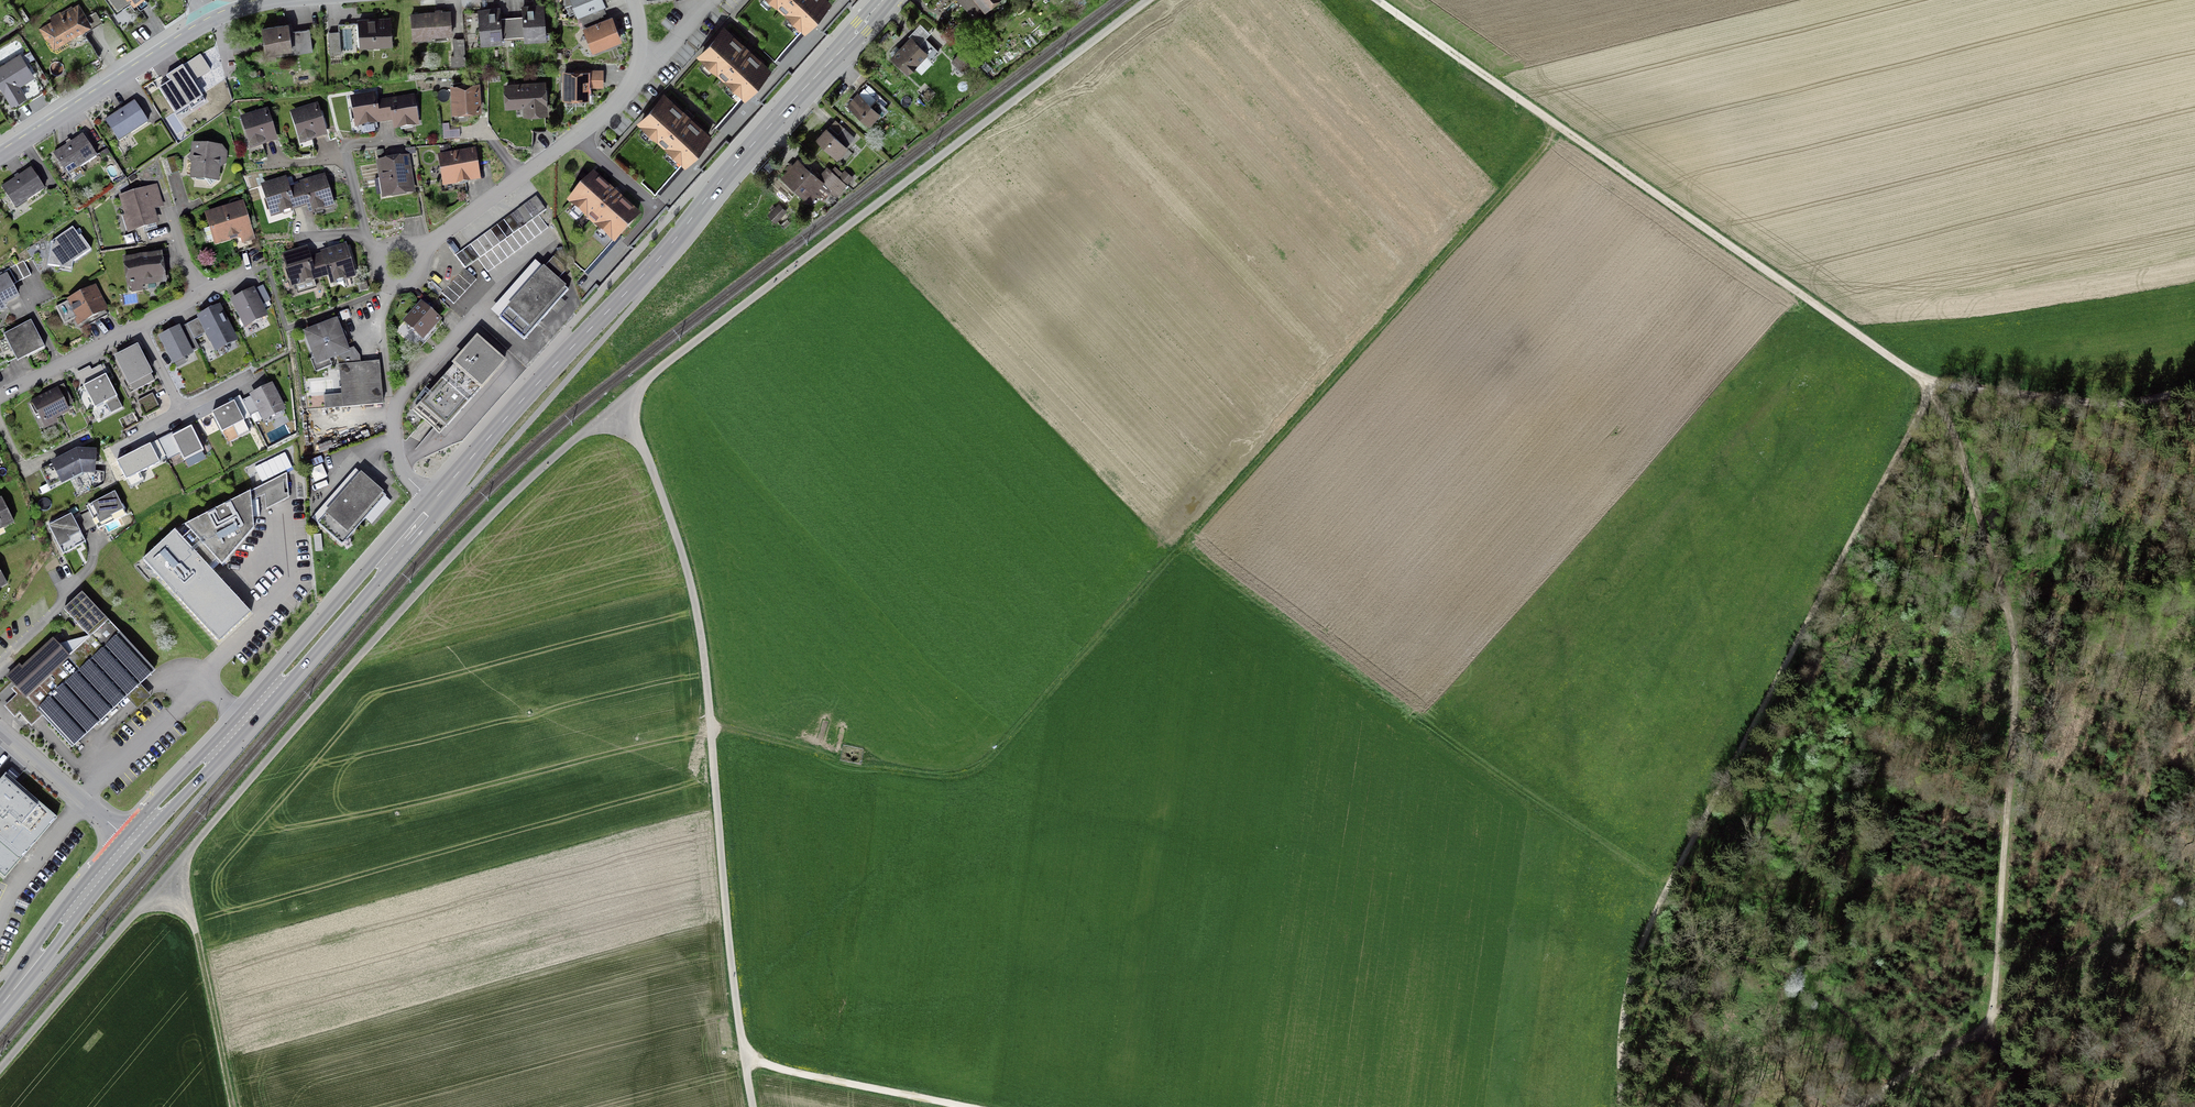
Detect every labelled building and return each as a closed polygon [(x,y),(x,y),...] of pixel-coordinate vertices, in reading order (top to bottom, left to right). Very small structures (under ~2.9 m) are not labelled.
[(116,12),(131,1),(134,5),(140,0),(107,0),(116,12)] [(576,12),(571,0),(565,0),(565,6),(569,15),(576,12)] [(606,5),(604,0),(571,0),(576,12),(577,17),(579,16),(603,6),(606,5)] [(804,27),(828,0),(774,0),(804,27)] [(975,19),(996,0),(958,0),(975,19)] [(58,54),(87,36),(84,32),(90,28),(92,29),(102,22),(96,10),(87,16),(79,3),(73,7),(71,5),(61,12),(60,11),(50,17),(51,21),(38,29),(46,41),(45,42),(51,51),(58,54)] [(546,32),(544,3),(521,5),(522,16),(511,17),(513,36),(524,36),(524,41),(550,39),(550,32),(546,32)] [(583,26),(607,17),(603,6),(579,16),(583,26)] [(513,36),(511,17),(501,17),(500,7),(478,9),(481,45),(502,43),(502,37),(513,36)] [(452,35),(450,10),(443,10),(442,9),(434,9),(435,11),(410,13),(412,41),(432,39),(432,36),(452,35)] [(583,26),(582,27),(593,52),(622,40),(612,15),(607,17),(583,26)] [(393,45),(391,16),(358,18),(360,48),(393,45)] [(292,22),(262,26),(265,53),(276,52),(276,55),(312,51),(310,29),(293,31),(292,22)] [(908,35),(910,36),(890,55),(907,72),(913,66),(921,74),(934,61),(932,59),(940,52),(926,38),(931,33),(920,23),(908,35)] [(743,95),(767,68),(750,53),(753,50),(746,44),(743,47),(725,30),(701,56),(743,95)] [(341,54),(339,31),(328,32),(330,54),(341,54)] [(466,65),(464,38),(452,38),(453,55),(449,56),(450,66),(466,65)] [(11,106),(27,97),(21,86),(35,77),(27,63),(35,58),(30,51),(22,56),(20,53),(0,65),(0,88),(11,106)] [(951,61),(962,72),(970,63),(959,52),(951,61)] [(185,64),(184,62),(163,75),(167,80),(155,88),(176,119),(188,110),(191,114),(209,102),(195,80),(211,70),(200,54),(185,64)] [(603,87),(604,69),(589,69),(589,70),(562,70),(562,99),(589,99),(590,87),(603,87)] [(524,107),(525,115),(547,113),(544,82),(506,85),(508,108),(524,107)] [(453,112),(480,110),(478,83),(451,85),(453,112)] [(859,93),(858,92),(846,105),(870,125),(880,114),(882,116),(888,108),(885,105),(886,103),(879,97),(881,95),(876,91),(875,91),(869,86),(866,89),(863,87),(859,93)] [(374,124),(381,123),(377,100),(376,92),(350,96),(355,127),(362,126),(363,134),(375,132),(374,124)] [(414,94),(389,98),(393,121),(394,129),(400,128),(401,131),(413,129),(413,127),(419,125),(414,94)] [(710,133),(665,94),(640,122),(685,161),(710,133)] [(377,100),(381,123),(393,121),(389,98),(377,100)] [(149,122),(135,101),(105,120),(119,142),(149,122)] [(290,111),(300,145),(328,136),(318,103),(290,111)] [(206,113),(209,120),(224,112),(220,105),(206,113)] [(240,116),(250,149),(278,141),(268,108),(240,116)] [(828,128),(826,127),(816,139),(837,158),(855,137),(845,128),(836,119),(828,128)] [(449,123),(442,124),(443,140),(460,139),(460,130),(450,130),(449,123)] [(85,171),(100,161),(83,134),(53,153),(71,181),(82,173),(79,168),(81,166),(85,171)] [(212,188),(219,182),(220,168),(227,164),(227,152),(222,146),(191,142),(190,154),(187,158),(191,161),(190,179),(192,179),(194,181),(193,187),(212,188)] [(110,153),(107,148),(99,154),(102,158),(110,153)] [(440,156),(445,184),(478,179),(474,150),(440,156)] [(167,158),(172,175),(180,172),(175,156),(167,158)] [(383,197),(414,192),(408,157),(378,161),(383,197)] [(818,176),(798,158),(793,164),(791,162),(785,168),(787,170),(781,177),(810,203),(818,194),(824,199),(829,193),(835,198),(847,185),(838,176),(831,170),(827,166),(818,176)] [(838,176),(842,172),(835,166),(831,170),(838,176)] [(15,209),(45,190),(31,168),(1,187),(15,209)] [(854,177),(845,169),(842,172),(838,176),(847,185),(854,177)] [(325,173),(299,181),(307,207),(310,215),(335,207),(325,173)] [(570,202),(614,241),(638,214),(595,175),(570,202)] [(271,218),(296,210),(288,184),(286,176),(261,184),(271,218)] [(296,210),(307,207),(299,181),(288,184),(296,210)] [(133,230),(156,223),(145,189),(122,196),(133,230)] [(466,269),(479,260),(488,272),(548,228),(539,216),(546,210),(537,197),(455,254),(466,269)] [(242,244),(255,240),(243,201),(204,212),(209,227),(202,230),(206,244),(213,242),(214,246),(231,241),(233,245),(242,242),(242,244)] [(768,215),(776,222),(788,211),(780,203),(768,215)] [(73,227),(52,241),(47,265),(60,267),(62,260),(73,262),(91,250),(81,235),(79,237),(73,227)] [(345,250),(325,256),(333,281),(353,275),(345,250)] [(313,278),(315,277),(310,261),(307,252),(286,259),(294,286),(297,285),(299,293),(316,287),(313,278)] [(130,285),(163,280),(159,255),(126,259),(130,285)] [(330,273),(325,256),(310,261),(315,277),(330,273)] [(491,311),(524,341),(568,291),(566,288),(566,287),(559,280),(565,272),(564,266),(554,257),(545,267),(544,266),(543,267),(535,261),(491,311)] [(17,283),(21,281),(28,277),(31,275),(23,260),(9,268),(17,283)] [(454,304),(477,280),(464,268),(442,293),(454,304)] [(18,299),(6,275),(0,278),(0,311),(5,309),(4,306),(18,299)] [(74,320),(77,326),(109,310),(96,284),(66,299),(67,302),(55,308),(64,325),(74,320)] [(255,289),(254,287),(230,299),(244,329),(269,317),(263,305),(271,301),(263,285),(255,289)] [(423,341),(442,320),(421,301),(402,321),(423,341)] [(234,339),(218,309),(199,318),(207,332),(215,348),(234,339)] [(339,313),(342,321),(351,318),(348,310),(339,313)] [(195,339),(207,332),(199,318),(180,328),(193,352),(199,348),(195,339)] [(351,352),(349,349),(338,319),(303,332),(316,365),(335,358),(351,352)] [(4,334),(17,362),(45,348),(31,320),(4,334)] [(193,352),(180,328),(162,337),(174,361),(193,352)] [(482,392),(508,363),(477,336),(451,365),(453,366),(430,393),(426,390),(413,404),(417,407),(413,412),(439,436),(480,390),(482,392)] [(153,375),(138,344),(114,356),(129,387),(131,386),(134,391),(155,381),(152,375),(153,375)] [(351,352),(335,358),(339,365),(341,394),(324,396),(325,410),(382,405),(380,361),(361,362),(360,355),(354,347),(349,349),(351,352)] [(89,366),(76,373),(100,420),(123,408),(101,365),(91,370),(89,366)] [(262,420),(263,422),(286,410),(272,383),(249,394),(250,396),(262,420)] [(44,422),(66,410),(65,408),(73,403),(65,387),(30,404),(36,415),(40,413),(44,422)] [(144,415),(160,407),(153,393),(137,401),(144,415)] [(234,402),(244,420),(251,417),(255,424),(262,420),(250,396),(242,400),(240,396),(233,399),(234,402)] [(228,444),(250,432),(244,420),(234,402),(232,403),(212,413),(228,444)] [(138,422),(135,417),(126,421),(129,426),(138,422)] [(183,462),(204,451),(191,426),(184,430),(181,431),(180,429),(158,440),(168,460),(180,454),(183,462)] [(127,479),(159,463),(154,453),(150,445),(118,462),(127,479)] [(54,463),(62,481),(81,471),(93,471),(94,452),(77,451),(54,463)] [(311,519),(342,546),(387,496),(356,469),(311,519)] [(251,614),(212,571),(216,567),(219,563),(222,566),(254,529),(252,502),(264,495),(266,510),(289,498),(287,473),(185,526),(190,531),(182,539),(175,531),(142,561),(219,644),(251,614)] [(96,527),(98,530),(127,515),(115,492),(86,506),(89,511),(96,527)] [(14,523),(1,497),(0,498),(0,530),(14,523)] [(74,519),(81,534),(96,527),(89,511),(74,519)] [(63,555),(86,543),(81,534),(74,519),(72,514),(48,526),(63,555)] [(42,717),(72,749),(127,699),(137,710),(152,697),(141,685),(156,672),(82,593),(63,610),(89,637),(69,656),(53,639),(22,667),(19,665),(6,677),(14,686),(42,717)] [(16,695),(4,707),(15,718),(19,714),(31,727),(42,717),(14,686),(11,689),(16,695)] [(57,819),(15,782),(18,779),(9,771),(0,781),(0,873),(5,878),(57,819)]
